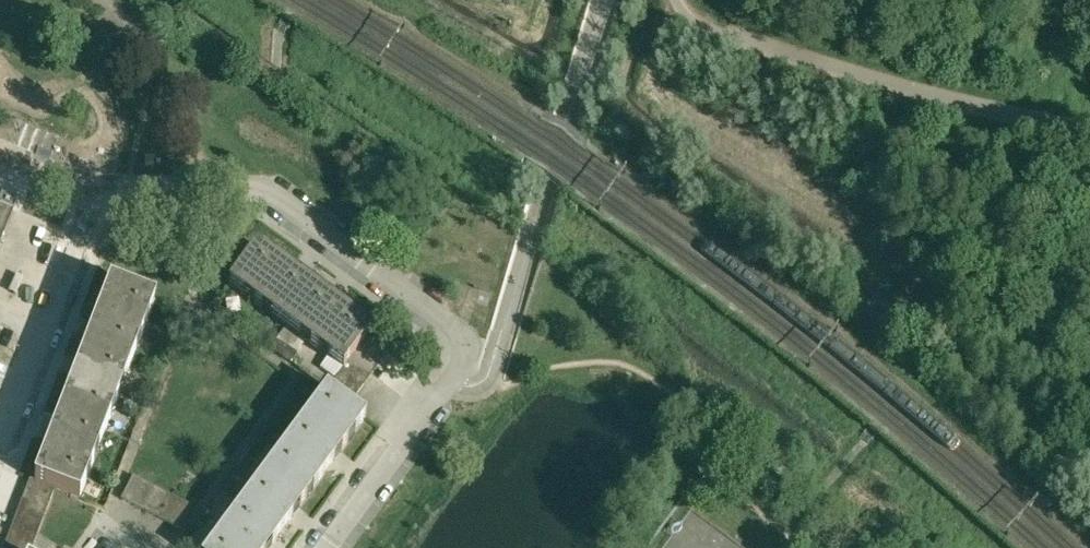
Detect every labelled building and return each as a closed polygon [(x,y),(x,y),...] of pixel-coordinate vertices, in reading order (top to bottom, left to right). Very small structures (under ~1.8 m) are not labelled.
[(2,193),(0,197),(0,205),(12,210),(17,199),(2,193)] [(0,206),(0,220),(8,223),(12,210),(0,206)] [(257,246),(229,285),(286,326),(314,288),(257,246)] [(111,284),(90,339),(85,350),(130,367),(155,301),(111,284)] [(371,330),(324,295),(314,288),(286,326),(343,368),(351,358),(359,347),(367,336),(371,330)] [(388,352),(367,336),(359,347),(380,363),(388,352)] [(372,373),(380,363),(359,347),(351,358),(372,373)] [(85,350),(75,377),(66,401),(60,416),(105,433),(117,401),(130,367),(85,350)] [(364,384),(372,373),(351,358),(343,368),(364,384)] [(343,368),(335,380),(357,395),(364,384),(343,368)] [(335,380),(328,390),(349,405),(357,395),(335,380)] [(324,475),(330,466),(366,417),(349,405),(328,390),(327,389),(318,401),(285,446),(324,475)] [(60,416),(35,481),(55,489),(80,498),(105,433),(60,416)] [(282,532),(289,522),(324,475),(285,446),(243,503),(282,532)] [(121,500),(133,506),(145,482),(133,476),(121,500)] [(35,481),(30,480),(25,492),(50,501),(55,489),(35,481)] [(133,506),(145,512),(157,488),(145,482),(133,506)] [(145,512),(157,518),(168,494),(157,488),(145,512)] [(25,492),(21,504),(45,514),(50,501),(25,492)] [(157,518),(168,524),(180,500),(168,494),(157,518)] [(168,524),(180,529),(192,506),(180,500),(168,524)] [(282,532),(243,503),(210,547),(270,547),(282,532)] [(21,504),(16,516),(41,526),(45,514),(21,504)] [(36,538),(39,530),(41,526),(16,516),(11,529),(36,538)] [(7,541),(25,547),(32,547),(36,538),(11,529),(7,541)]
